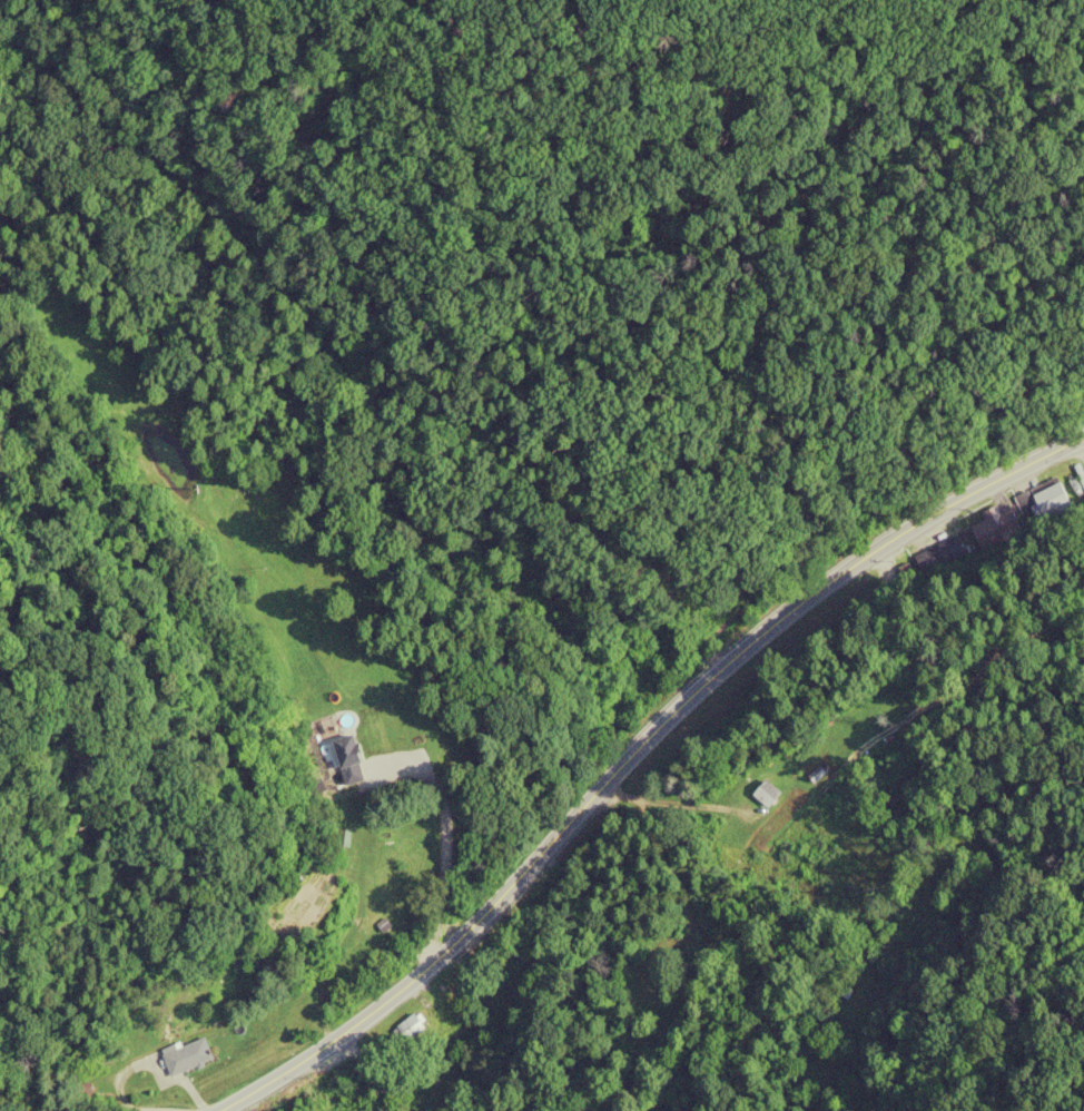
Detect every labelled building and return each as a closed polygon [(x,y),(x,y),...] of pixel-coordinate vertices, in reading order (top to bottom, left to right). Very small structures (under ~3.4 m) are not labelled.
[(1057,478),(1015,497),(1022,513),(1031,509),(1039,527),(1073,511),(1057,478)] [(367,721),(378,762),(390,759),(379,718),(367,721)] [(779,793),(761,780),(750,796),(768,808),(779,793)] [(167,1077),(210,1061),(202,1038),(158,1054),(167,1077)]
